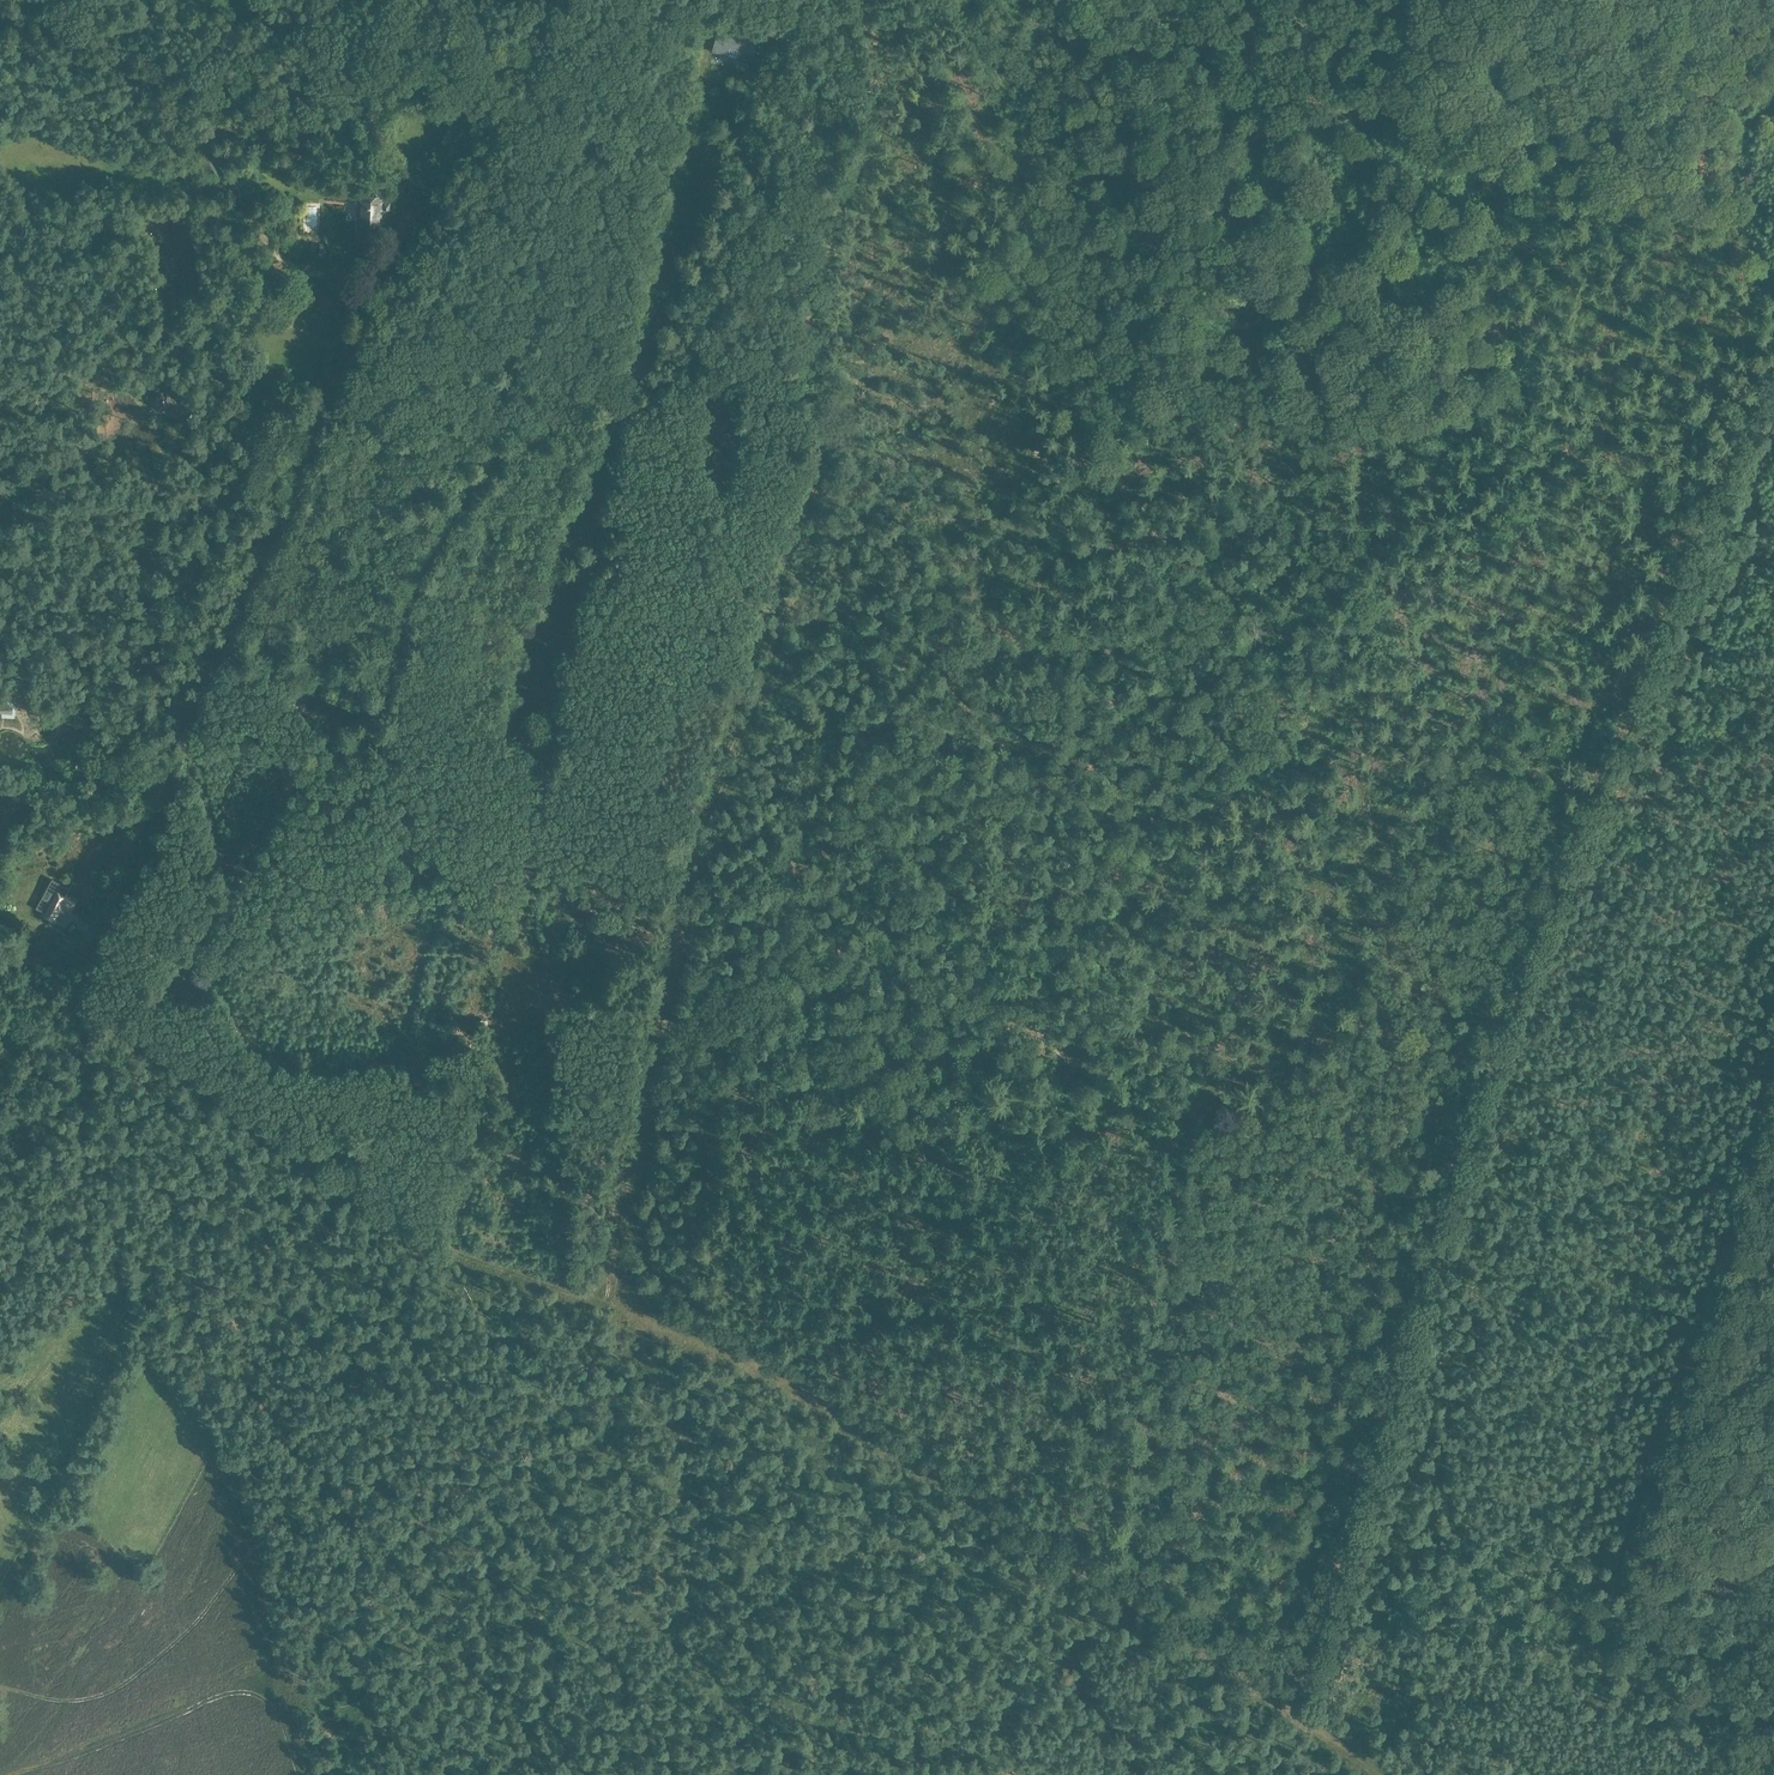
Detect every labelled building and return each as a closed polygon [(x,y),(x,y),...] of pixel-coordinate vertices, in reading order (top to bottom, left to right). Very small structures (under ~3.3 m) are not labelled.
[(743,37),(742,38),(732,36),(733,34),(718,31),(714,49),(727,53),(729,46),(741,49),(739,56),(752,59),(756,40),(743,37)] [(402,184),(419,195),(429,181),(426,180),(411,170),(402,184)] [(433,170),(426,180),(429,181),(444,191),(451,181),(433,170)] [(434,188),(427,198),(421,208),(432,214),(444,195),(434,188)] [(385,203),(385,196),(363,196),(362,245),(375,245),(375,243),(377,240),(378,236),(376,233),(376,219),(386,219),(386,210),(391,210),(391,203),(385,203)] [(151,405),(154,409),(169,415),(177,415),(178,417),(186,411),(178,398),(173,402),(164,398),(164,393),(149,394),(149,405),(151,405)] [(145,848),(132,843),(127,856),(140,861),(145,848)] [(68,897),(56,891),(49,905),(41,900),(36,910),(44,914),(44,915),(55,920),(61,908),(70,912),(75,903),(67,899),(68,897)] [(96,910),(87,905),(80,917),(89,922),(96,910)]
